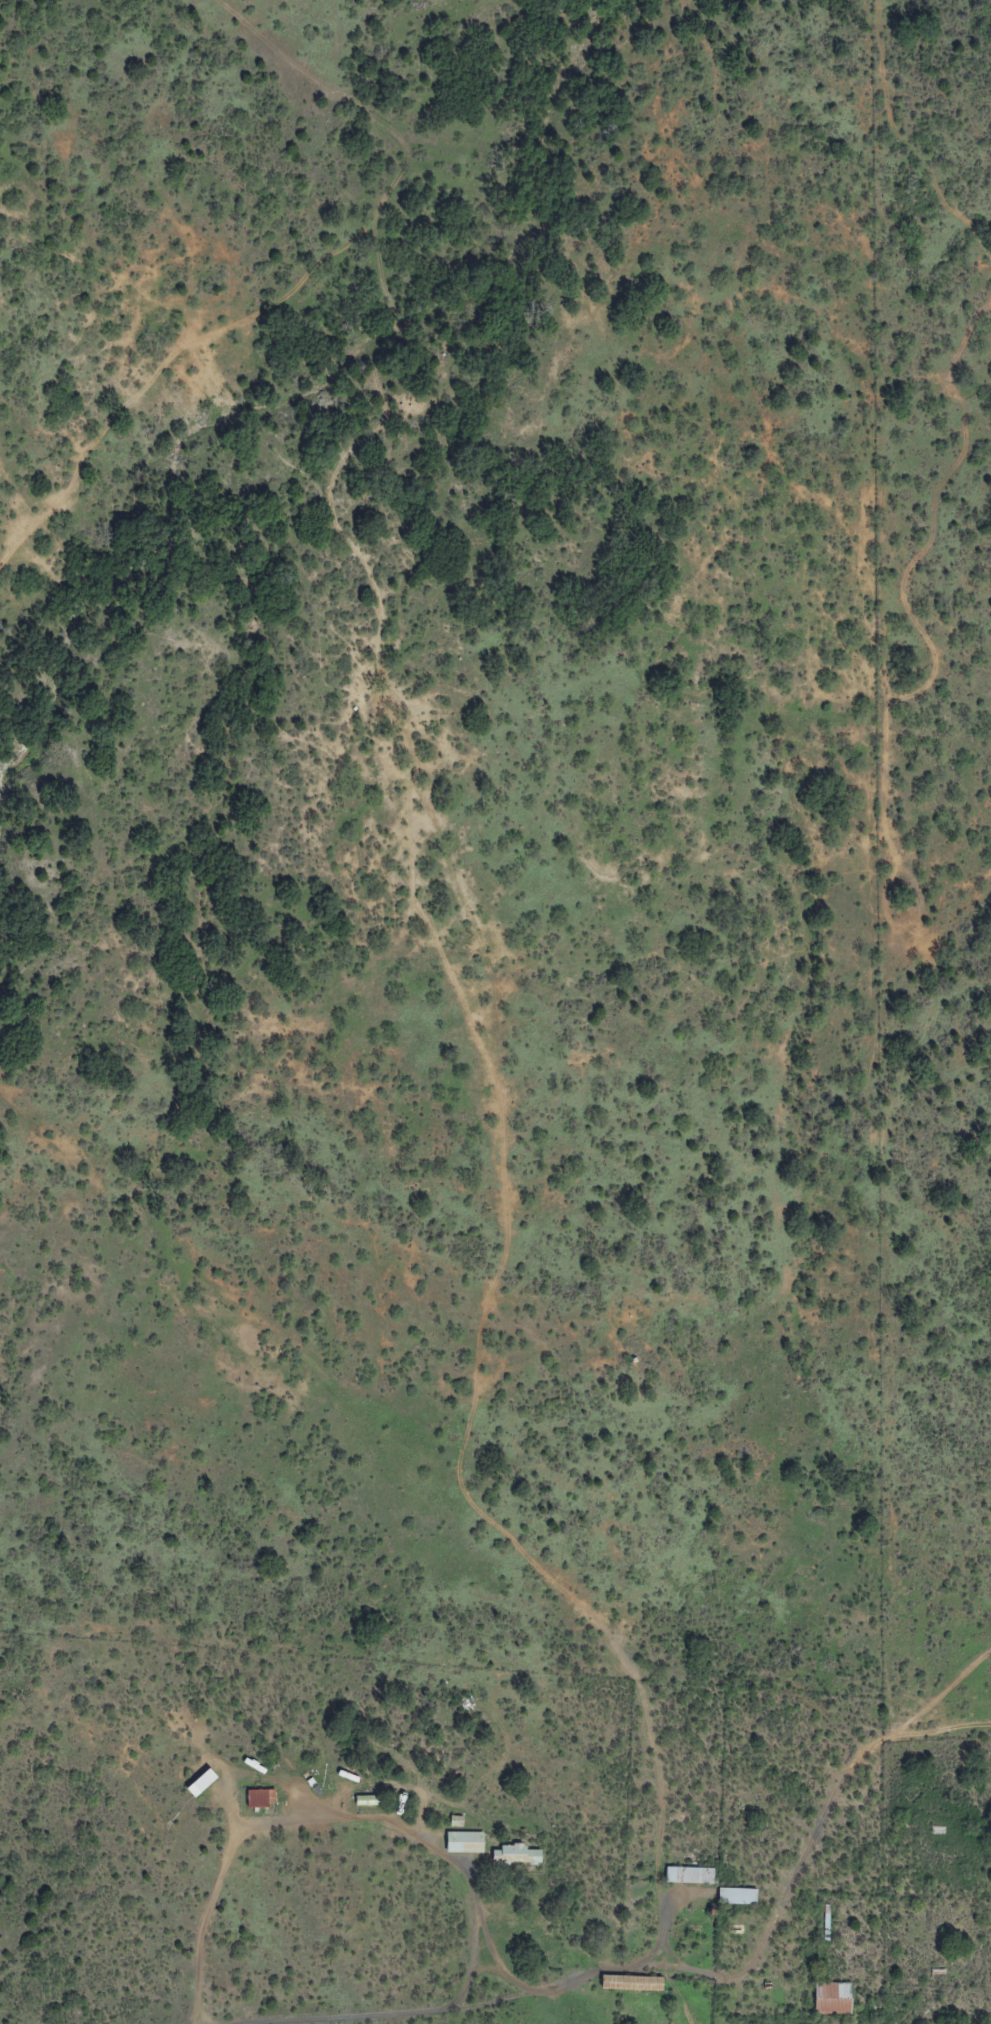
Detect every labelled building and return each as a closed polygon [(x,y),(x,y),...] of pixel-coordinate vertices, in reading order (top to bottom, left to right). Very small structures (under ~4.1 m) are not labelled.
[(246,1789),(246,1807),(274,1807),(274,1789),(246,1789)] [(446,1853),(482,1853),(482,1832),(446,1832),(446,1853)] [(540,1846),(500,1846),(500,1851),(491,1851),(491,1864),(540,1864),(540,1846)] [(665,1883),(713,1883),(713,1867),(665,1867),(665,1883)] [(718,1904),(756,1904),(756,1888),(718,1888),(718,1904)] [(661,1977),(600,1977),(600,1990),(661,1990),(661,1977)] [(850,2014),(850,1982),(814,1982),(814,2014),(850,2014)]
